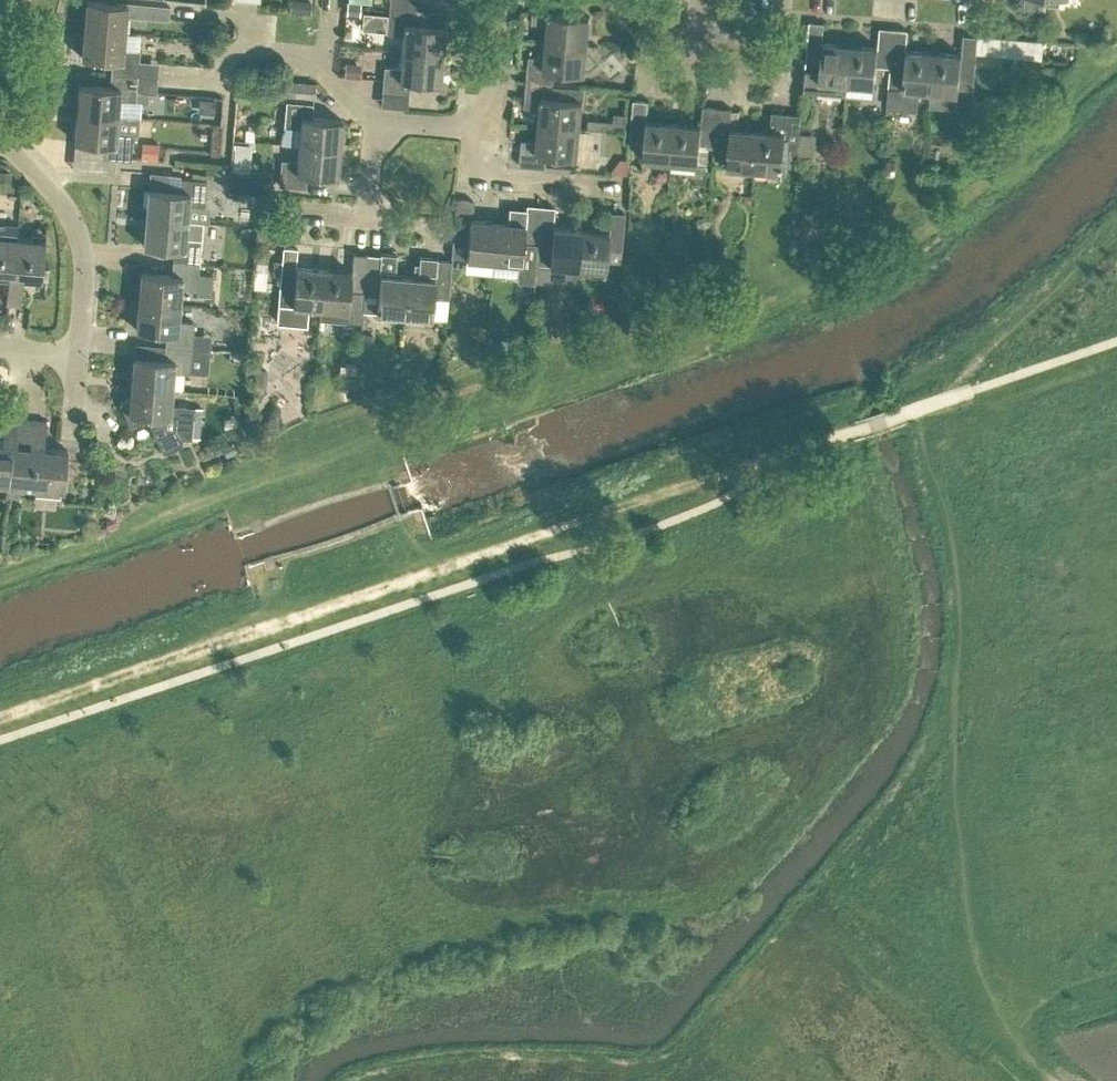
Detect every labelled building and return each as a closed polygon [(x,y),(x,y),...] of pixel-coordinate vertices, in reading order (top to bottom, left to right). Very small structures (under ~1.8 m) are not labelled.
[(84,27),(125,30),(127,14),(168,18),(169,4),(126,0),(126,2),(107,0),(86,0),(84,27)] [(290,9),(310,11),(311,0),(290,0),(290,9)] [(415,8),(416,0),(389,0),(389,6),(415,8)] [(587,43),(589,14),(560,12),(561,0),(534,0),(532,21),(548,23),(547,39),(587,43)] [(401,49),(442,53),(444,24),(414,21),(415,8),(389,6),(387,31),(402,32),(401,49)] [(810,20),(807,57),(807,59),(813,59),(810,89),(846,92),(846,94),(847,94),(851,43),(822,41),(824,21),(810,20)] [(851,43),(847,94),(848,82),(875,84),(876,63),(890,65),(888,85),(889,85),(887,105),(888,105),(894,27),(880,26),(879,46),(851,43)] [(112,58),(111,71),(137,74),(158,75),(159,61),(139,59),(139,49),(123,47),(125,30),(84,27),(81,56),(112,58)] [(931,89),(934,50),(906,48),(908,28),(894,27),(888,105),(917,107),(918,88),(931,89)] [(931,89),(959,91),(960,69),(975,70),(976,51),(978,35),(964,33),(962,53),(934,50),(931,89)] [(1045,39),(978,33),(978,35),(976,51),(1043,56),(1045,39)] [(527,80),(553,82),(554,69),(584,71),(587,43),(547,39),(545,57),(529,55),(527,80)] [(381,90),(409,92),(410,79),(440,82),(442,53),(401,49),(400,66),(383,65),(381,90)] [(338,74),(361,76),(362,62),(338,60),(338,74)] [(137,74),(111,71),(109,85),(79,82),(77,111),(118,115),(119,98),(135,100),(135,93),(157,95),(159,75),(158,75),(137,74)] [(539,123),(580,126),(583,98),(552,95),(553,82),(527,80),(524,106),(541,107),(539,123)] [(294,83),(293,97),(315,99),(316,85),(294,83)] [(643,157),(671,159),(674,121),(646,119),(648,99),(634,98),(631,136),(645,137),(643,157)] [(298,143),(339,147),(342,118),(312,115),(313,102),(286,100),(284,125),(286,125),(283,140),(282,140),(282,141),(298,143)] [(700,141),(715,142),(718,105),(705,104),(703,124),(674,121),(671,159),(699,162),(700,141)] [(727,164),(754,167),(758,128),(730,126),(732,106),(718,105),(715,142),(729,144),(727,164)] [(754,167),(782,169),(784,148),(799,149),(802,112),(773,109),(771,129),(758,128),(754,167)] [(104,156),(130,158),(132,132),(116,131),(118,115),(77,111),(74,140),(105,143),(104,156)] [(519,163),(546,165),(547,152),(578,155),(580,126),(539,123),(538,139),(522,138),(519,163)] [(279,184),(305,186),(306,173),(337,175),(339,147),(298,143),(297,160),(281,158),(279,184)] [(10,180),(10,171),(0,171),(0,179),(10,180)] [(148,186),(146,216),(187,219),(189,202),(204,203),(207,179),(180,176),(179,189),(148,186)] [(465,257),(493,259),(496,220),(469,218),(471,198),(456,197),(453,235),(467,236),(465,257)] [(524,223),(496,220),(493,259),(519,261),(518,270),(534,271),(535,262),(539,204),(526,203),(524,223)] [(553,205),(539,204),(535,262),(549,263),(577,265),(580,227),(552,225),(553,205)] [(580,227),(577,265),(605,268),(606,247),(621,249),(624,211),(610,210),(608,229),(580,227)] [(174,247),(173,260),(199,262),(201,237),(186,235),(187,219),(146,216),(143,244),(174,247)] [(8,275),(12,276),(15,235),(17,223),(0,222),(0,274),(8,275)] [(5,303),(19,304),(22,276),(40,278),(43,238),(15,235),(12,276),(8,275),(5,303)] [(308,305),(320,306),(324,267),(296,264),(297,246),(283,245),(276,320),(306,323),(308,305)] [(324,267),(320,306),(319,317),(347,319),(349,288),(363,290),(367,252),(353,250),(352,269),(324,267)] [(367,252),(363,290),(379,291),(377,311),(404,313),(408,274),(396,273),(398,252),(382,251),(382,253),(367,252)] [(408,274),(404,313),(432,315),(434,295),(448,297),(451,259),(437,258),(437,256),(420,255),(418,275),(408,274)] [(141,270),(138,299),(179,303),(181,286),(197,288),(199,262),(173,260),(171,273),(141,270)] [(166,331),(165,344),(191,346),(194,320),(178,319),(179,303),(138,299),(136,328),(166,331)] [(133,354),(131,383),(172,387),(173,370),(189,372),(191,354),(191,346),(165,344),(164,357),(133,354)] [(252,382),(266,383),(267,367),(254,366),(252,382)] [(171,403),(172,387),(131,383),(130,395),(119,400),(129,423),(146,416),(163,451),(181,443),(182,437),(191,437),(192,417),(194,405),(186,404),(171,403)] [(6,484),(10,442),(15,442),(18,415),(4,414),(1,435),(0,435),(0,483),(6,484)] [(10,442),(6,484),(62,489),(66,448),(42,445),(45,418),(31,416),(28,444),(15,442),(10,442)] [(235,450),(230,440),(221,445),(225,455),(235,450)]
